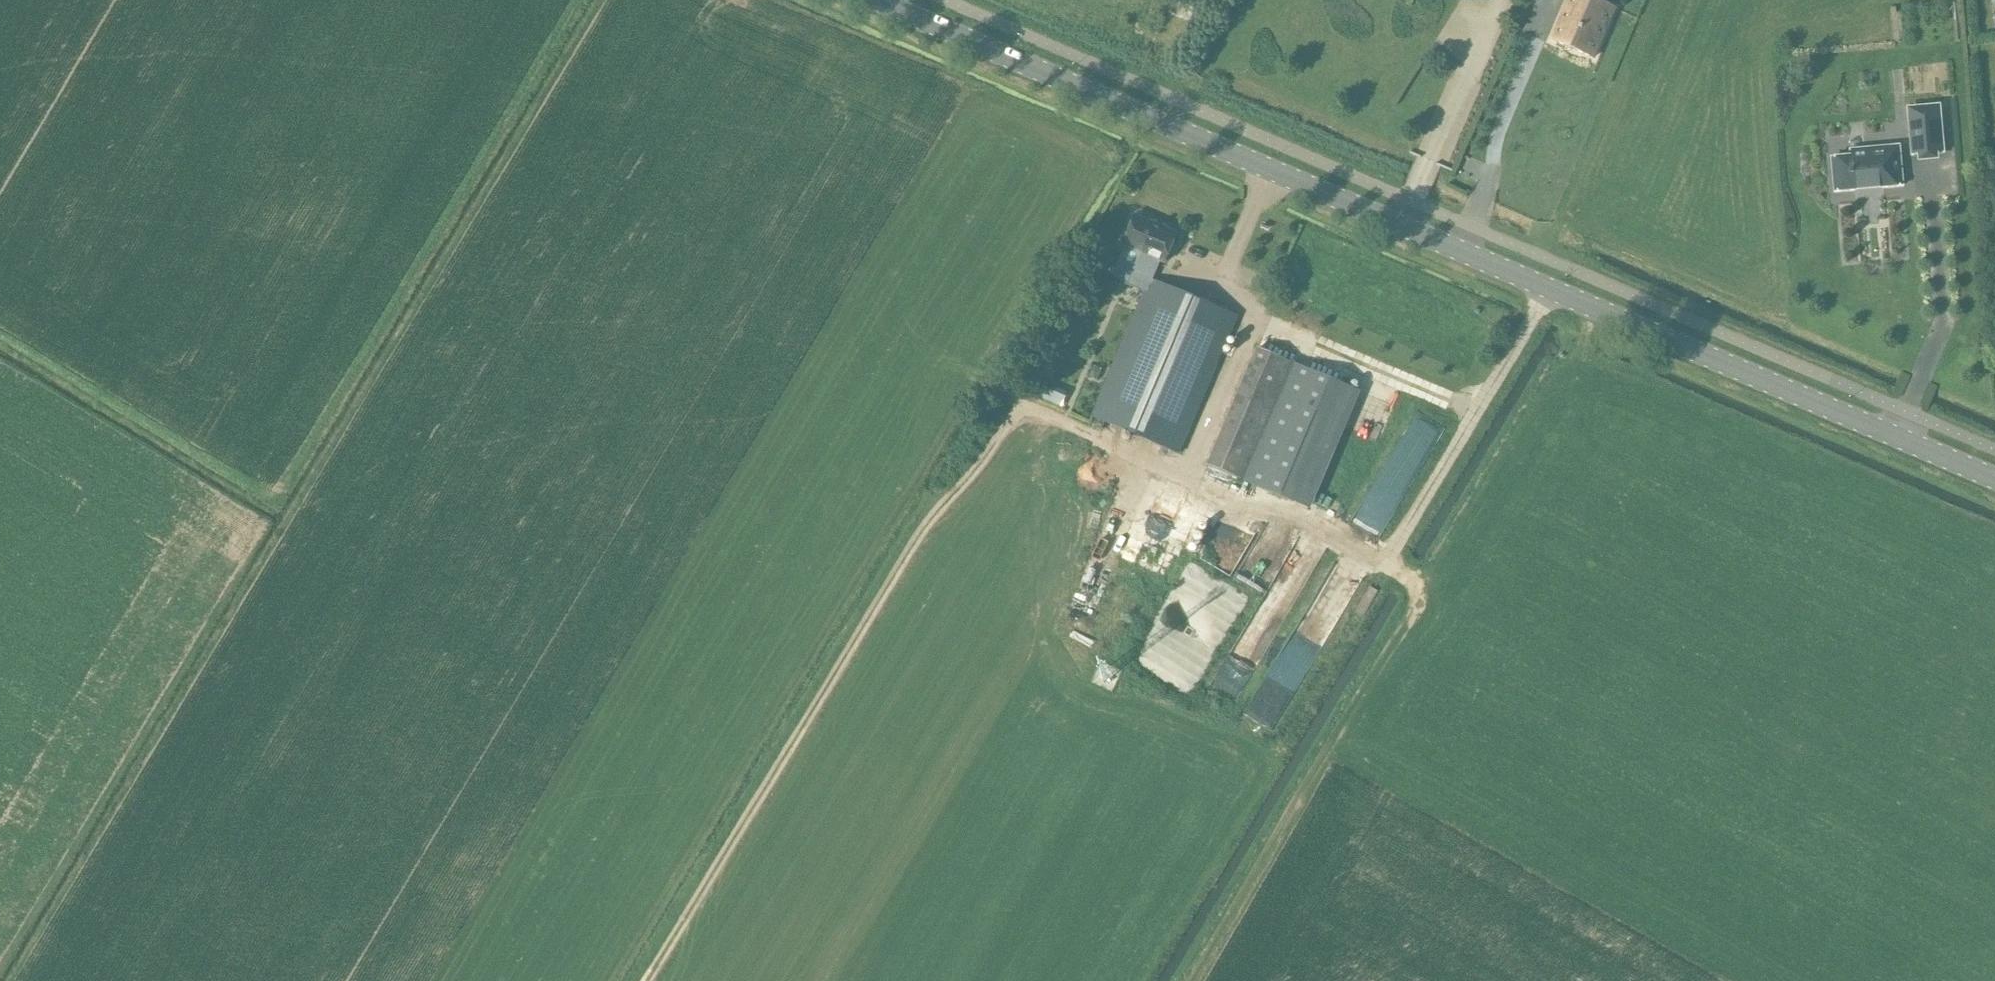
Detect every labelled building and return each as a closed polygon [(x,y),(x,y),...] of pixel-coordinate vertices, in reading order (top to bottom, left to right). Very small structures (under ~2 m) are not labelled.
[(1553,41),(1594,58),(1615,8),(1602,3),(1596,0),(1570,0),(1561,21),(1553,41)] [(1940,104),(1908,107),(1912,155),(1944,152),(1940,104)] [(1852,156),(1832,158),(1835,192),(1903,186),(1900,146),(1851,150),(1852,156)] [(1146,293),(1139,311),(1093,417),(1179,454),(1238,317),(1153,280),(1161,261),(1165,263),(1177,234),(1136,217),(1124,246),(1125,246),(1142,253),(1134,272),(1133,272),(1128,283),(1127,285),(1146,293)] [(1142,253),(1125,246),(1113,277),(1128,283),(1133,272),(1134,272),(1142,253)] [(1263,274),(1257,288),(1271,294),(1277,280),(1263,274)] [(1257,348),(1250,366),(1207,467),(1244,482),(1244,481),(1294,363),(1257,348)] [(1294,363),(1244,481),(1312,509),(1361,392),(1308,369),(1294,363)] [(1094,365),(1089,377),(1098,380),(1103,369),(1094,365)] [(1032,377),(1025,391),(1062,408),(1069,393),(1069,392),(1032,377)]
